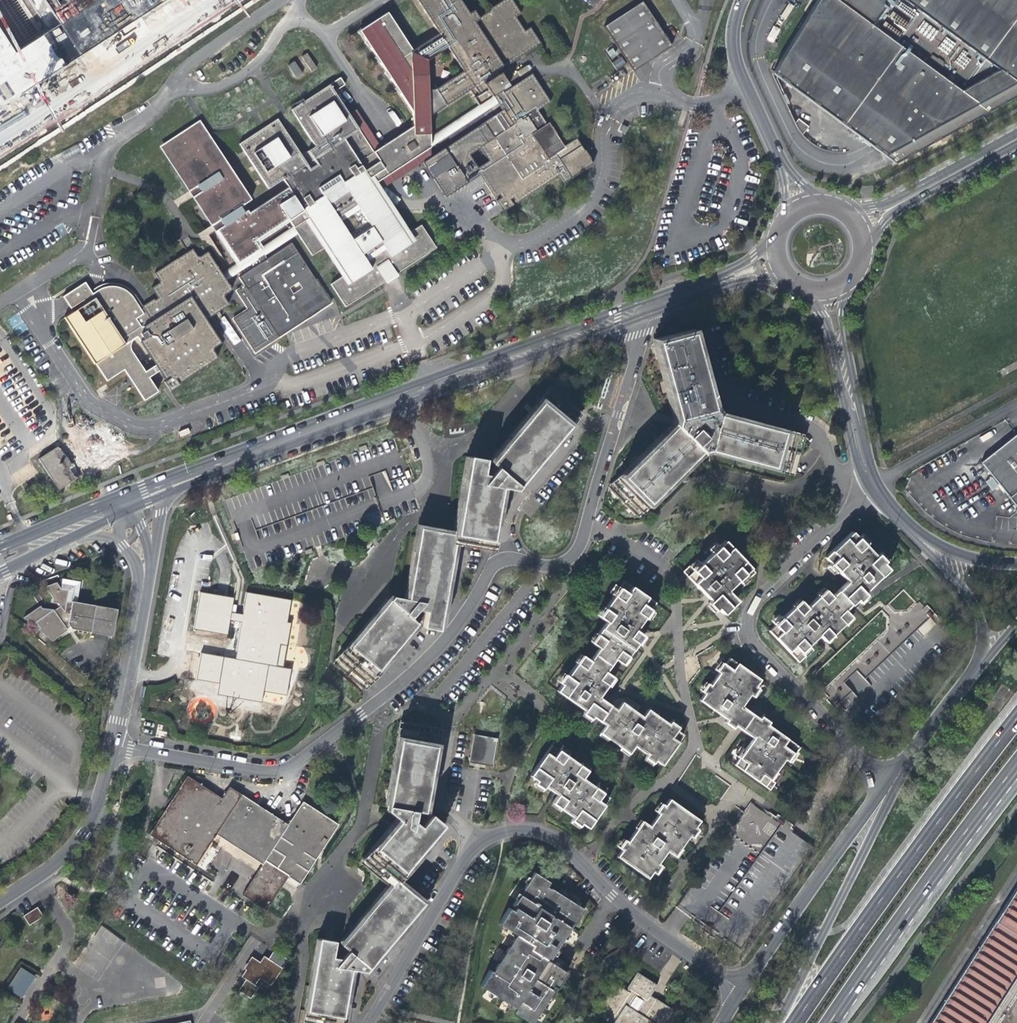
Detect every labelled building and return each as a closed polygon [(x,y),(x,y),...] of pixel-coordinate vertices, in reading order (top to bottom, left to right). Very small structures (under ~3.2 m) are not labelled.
[(174,0),(46,0),(60,21),(17,49),(0,22),(0,105),(3,110),(174,0)] [(433,139),(433,119),(436,116),(458,103),(474,93),(486,85),(491,92),(478,100),(477,101),(481,108),(496,99),(505,93),(512,88),(504,75),(502,76),(501,74),(544,46),(534,31),(529,34),(520,20),(525,17),(515,0),(511,0),(491,12),(493,14),(482,21),(477,14),(473,17),(462,0),(418,0),(442,37),(416,54),(391,16),(363,34),(375,53),(416,116),(414,128),(394,141),(374,154),(384,172),(433,139)] [(771,74),(894,164),(1016,96),(1016,0),(817,0),(771,74)] [(609,29),(638,74),(676,49),(647,4),(609,29)] [(309,54),(303,58),(313,73),(318,70),(309,54)] [(622,56),(612,61),(616,69),(626,64),(622,56)] [(296,63),(290,67),(297,79),(304,76),(296,63)] [(505,93),(496,99),(500,105),(506,113),(495,120),(424,165),(447,200),(481,177),(486,174),(503,200),(498,203),(505,214),(516,207),(512,202),(515,200),(519,205),(561,179),(566,187),(595,168),(592,164),(593,163),(588,154),(587,155),(580,144),(568,152),(559,138),(560,137),(556,130),(555,131),(552,126),(550,127),(540,113),(553,105),(535,76),(507,95),(505,93)] [(474,93),(478,100),(491,92),(486,85),(474,93)] [(384,172),(374,154),(331,86),(292,111),(315,148),(302,156),(278,120),(240,144),(269,189),(284,180),(289,188),(249,214),(244,205),(252,200),(203,122),(165,146),(240,262),(259,250),(253,241),(287,219),(293,227),(297,234),(312,256),(326,247),(335,241),(353,270),(344,276),(330,285),(344,308),(373,289),(385,281),(383,277),(391,271),(394,276),(435,250),(420,227),(406,236),(373,185),(407,164),(422,154),(433,155),(433,148),(450,137),(446,131),(433,139),(384,172)] [(476,112),(446,131),(450,137),(484,115),(500,105),(496,99),(481,108),(476,112)] [(809,127),(798,119),(795,124),(798,130),(802,136),(809,127)] [(503,200),(486,174),(481,177),(498,203),(503,200)] [(240,262),(235,265),(239,271),(257,259),(264,255),(297,234),(293,227),(259,250),(240,262)] [(326,247),(344,276),(353,270),(335,241),(326,247)] [(264,255),(257,259),(260,264),(238,277),(244,286),(236,291),(247,309),(232,319),(254,353),(330,303),(291,243),(266,259),(264,255)] [(158,370),(164,379),(168,376),(169,377),(163,381),(170,391),(179,385),(175,379),(176,378),(179,382),(217,358),(213,351),(213,348),(221,343),(214,332),(216,330),(219,312),(218,311),(228,304),(224,296),(224,294),(232,289),(226,279),(222,273),(207,251),(200,256),(197,256),(192,248),(154,273),(158,281),(158,283),(151,288),(158,299),(150,304),(149,303),(142,307),(143,309),(141,310),(138,307),(136,303),(134,299),(131,296),(129,293),(127,291),(124,289),(121,288),(118,287),(115,286),(111,286),(107,286),(103,287),(98,289),(92,293),(88,287),(84,281),(62,296),(66,302),(72,311),(63,317),(93,364),(94,364),(106,381),(123,369),(131,381),(136,378),(139,383),(134,386),(143,401),(157,392),(148,377),(158,370)] [(226,279),(239,271),(235,265),(222,273),(226,279)] [(711,410),(691,332),(655,341),(677,418),(675,425),(611,489),(636,515),(700,450),(706,448),(793,473),(804,437),(715,414),(711,410)] [(580,412),(552,388),(490,461),(495,467),(500,487),(514,489),(580,412)] [(94,470),(109,461),(117,456),(113,451),(111,447),(116,443),(111,435),(108,437),(105,433),(86,444),(78,449),(71,438),(39,460),(60,491),(93,468),(94,470)] [(983,464),(1016,505),(1016,436),(983,464)] [(500,487),(495,467),(490,474),(482,474),(484,459),(468,456),(455,533),(454,541),(491,547),(500,487)] [(991,477),(985,483),(993,490),(998,484),(991,477)] [(454,541),(455,533),(420,528),(408,599),(417,624),(420,627),(439,629),(454,541)] [(857,538),(851,532),(824,557),(830,564),(828,566),(834,573),(838,570),(848,581),(837,589),(851,603),(855,598),(858,601),(865,594),(863,592),(888,569),(882,563),(884,561),(877,553),(874,556),(864,544),(866,542),(859,536),(857,538)] [(748,578),(755,572),(725,541),(719,546),(716,544),(709,550),(712,553),(700,564),(698,562),(692,568),(689,565),(682,572),(710,601),(708,603),(715,611),(718,609),(723,614),(737,601),(727,590),(738,580),(740,582),(746,576),(748,578)] [(60,588),(56,582),(44,588),(51,596),(48,599),(53,600),(57,604),(54,606),(51,609),(50,608),(41,607),(38,605),(22,617),(51,640),(67,630),(65,628),(68,625),(71,629),(112,636),(117,609),(76,602),(80,582),(62,578),(60,588)] [(654,602),(623,580),(618,587),(617,585),(611,594),(613,595),(598,616),(607,622),(591,643),(598,648),(614,660),(621,665),(643,635),(635,629),(644,618),(646,619),(652,611),(649,609),(654,602)] [(851,603),(837,589),(830,596),(824,589),(806,606),(801,600),(782,618),(779,616),(772,623),(774,625),(768,631),(798,662),(805,656),(803,654),(810,648),(808,645),(819,635),(825,641),(850,617),(844,611),(851,603)] [(234,652),(235,652),(237,653),(236,660),(234,659),(199,653),(194,678),(217,682),(217,684),(215,694),(261,702),(262,692),(263,690),(285,694),(290,669),(274,667),(269,666),(273,644),(278,645),(283,645),(287,623),(286,623),(281,622),(286,599),(245,592),(241,615),(230,613),(233,598),(206,593),(200,592),(193,630),(226,635),(229,620),(240,622),(234,652)] [(417,624),(408,599),(392,596),(334,664),(364,689),(417,624)] [(290,600),(286,599),(281,622),(286,623),(290,600)] [(274,667),(278,645),(273,644),(269,666),(274,667)] [(593,717),(604,701),(599,697),(614,676),(606,671),(614,660),(598,648),(589,660),(582,655),(567,677),(564,675),(559,682),(561,684),(556,691),(584,710),(582,713),(591,719),(593,717)] [(734,724),(742,729),(752,715),(741,706),(749,694),(751,696),(756,689),(754,687),(760,679),(729,658),(725,664),(722,662),(716,671),(718,672),(709,686),(706,683),(700,692),(703,694),(699,700),(726,719),(725,722),(732,727),(734,724)] [(840,704),(846,710),(858,698),(848,689),(840,698),(843,700),(840,704)] [(260,704),(261,702),(215,694),(215,696),(260,704)] [(662,765),(683,735),(676,730),(678,727),(671,722),(669,724),(648,709),(643,716),(622,702),(616,710),(604,701),(593,717),(605,725),(599,733),(629,754),(634,746),(646,755),(645,757),(653,763),(655,760),(662,765)] [(759,720),(752,715),(742,729),(755,738),(746,751),(742,749),(737,755),(740,757),(735,764),(770,788),(773,783),(771,781),(776,773),(775,772),(784,759),(787,761),(792,754),(794,755),(799,748),(767,725),(769,722),(761,717),(759,720)] [(423,812),(438,728),(402,721),(386,810),(398,821),(392,827),(363,861),(392,885),(396,880),(442,825),(429,814),(428,816),(423,812)] [(474,734),(469,761),(493,765),(498,738),(474,734)] [(587,828),(608,798),(602,793),(603,791),(596,786),(595,787),(582,778),(587,771),(566,756),(568,753),(561,748),(562,745),(555,739),(529,775),(536,780),(534,783),(542,788),(544,786),(558,795),(552,803),(572,817),(570,820),(578,826),(581,823),(587,828)] [(299,883),(337,824),(302,803),(295,814),(288,825),(242,796),(229,788),(222,799),(187,777),(171,802),(217,831),(265,861),(288,876),(299,883)] [(210,841),(214,835),(217,831),(171,802),(164,812),(210,841)] [(752,802),(730,833),(759,853),(781,822),(752,802)] [(699,820),(675,803),(670,810),(661,803),(656,811),(658,813),(649,826),(641,821),(627,841),(624,839),(618,848),(621,850),(616,857),(648,879),(652,873),(654,874),(660,865),(657,863),(666,850),(674,855),(688,835),(691,837),(697,829),(695,827),(699,820)] [(196,865),(210,841),(164,812),(150,835),(196,865)] [(214,835),(262,865),(265,861),(217,831),(214,835)] [(197,866),(204,869),(208,860),(201,857),(197,866)] [(285,881),(288,876),(265,861),(262,865),(258,872),(281,887),(285,881)] [(266,910),(281,887),(258,872),(243,895),(266,910)] [(571,926),(573,923),(577,925),(587,909),(553,888),(552,889),(550,887),(553,882),(536,872),(515,906),(517,907),(515,910),(511,908),(501,924),(518,934),(496,968),(497,969),(495,972),(491,969),(481,985),(517,1007),(518,1006),(521,1008),(518,1012),(533,1022),(555,988),(553,987),(555,984),(559,987),(569,972),(551,961),(573,927),(571,926)] [(396,880),(392,885),(365,916),(341,944),(348,950),(342,958),(332,957),(335,941),(319,939),(304,1022),(342,1022),(351,969),(365,972),(424,903),(396,880)] [(929,1022),(1016,1022),(1016,883),(929,1022)] [(39,904),(25,914),(31,923),(45,914),(39,904)] [(289,960),(270,948),(266,955),(285,966),(289,960)] [(265,956),(262,960),(259,966),(252,962),(248,969),(244,975),(248,978),(241,990),(253,998),(261,986),(257,983),(262,976),(266,979),(274,984),(285,966),(266,955),(265,956)] [(246,967),(248,969),(252,962),(259,966),(262,960),(254,955),(246,967)] [(21,998),(35,977),(21,968),(8,989),(21,998)] [(628,989),(626,991),(613,982),(594,1012),(610,1022),(612,1020),(614,1021),(613,1022),(656,1022),(658,1022),(662,1022),(671,1009),(655,999),(649,996),(656,985),(636,973),(627,988),(628,989)]
